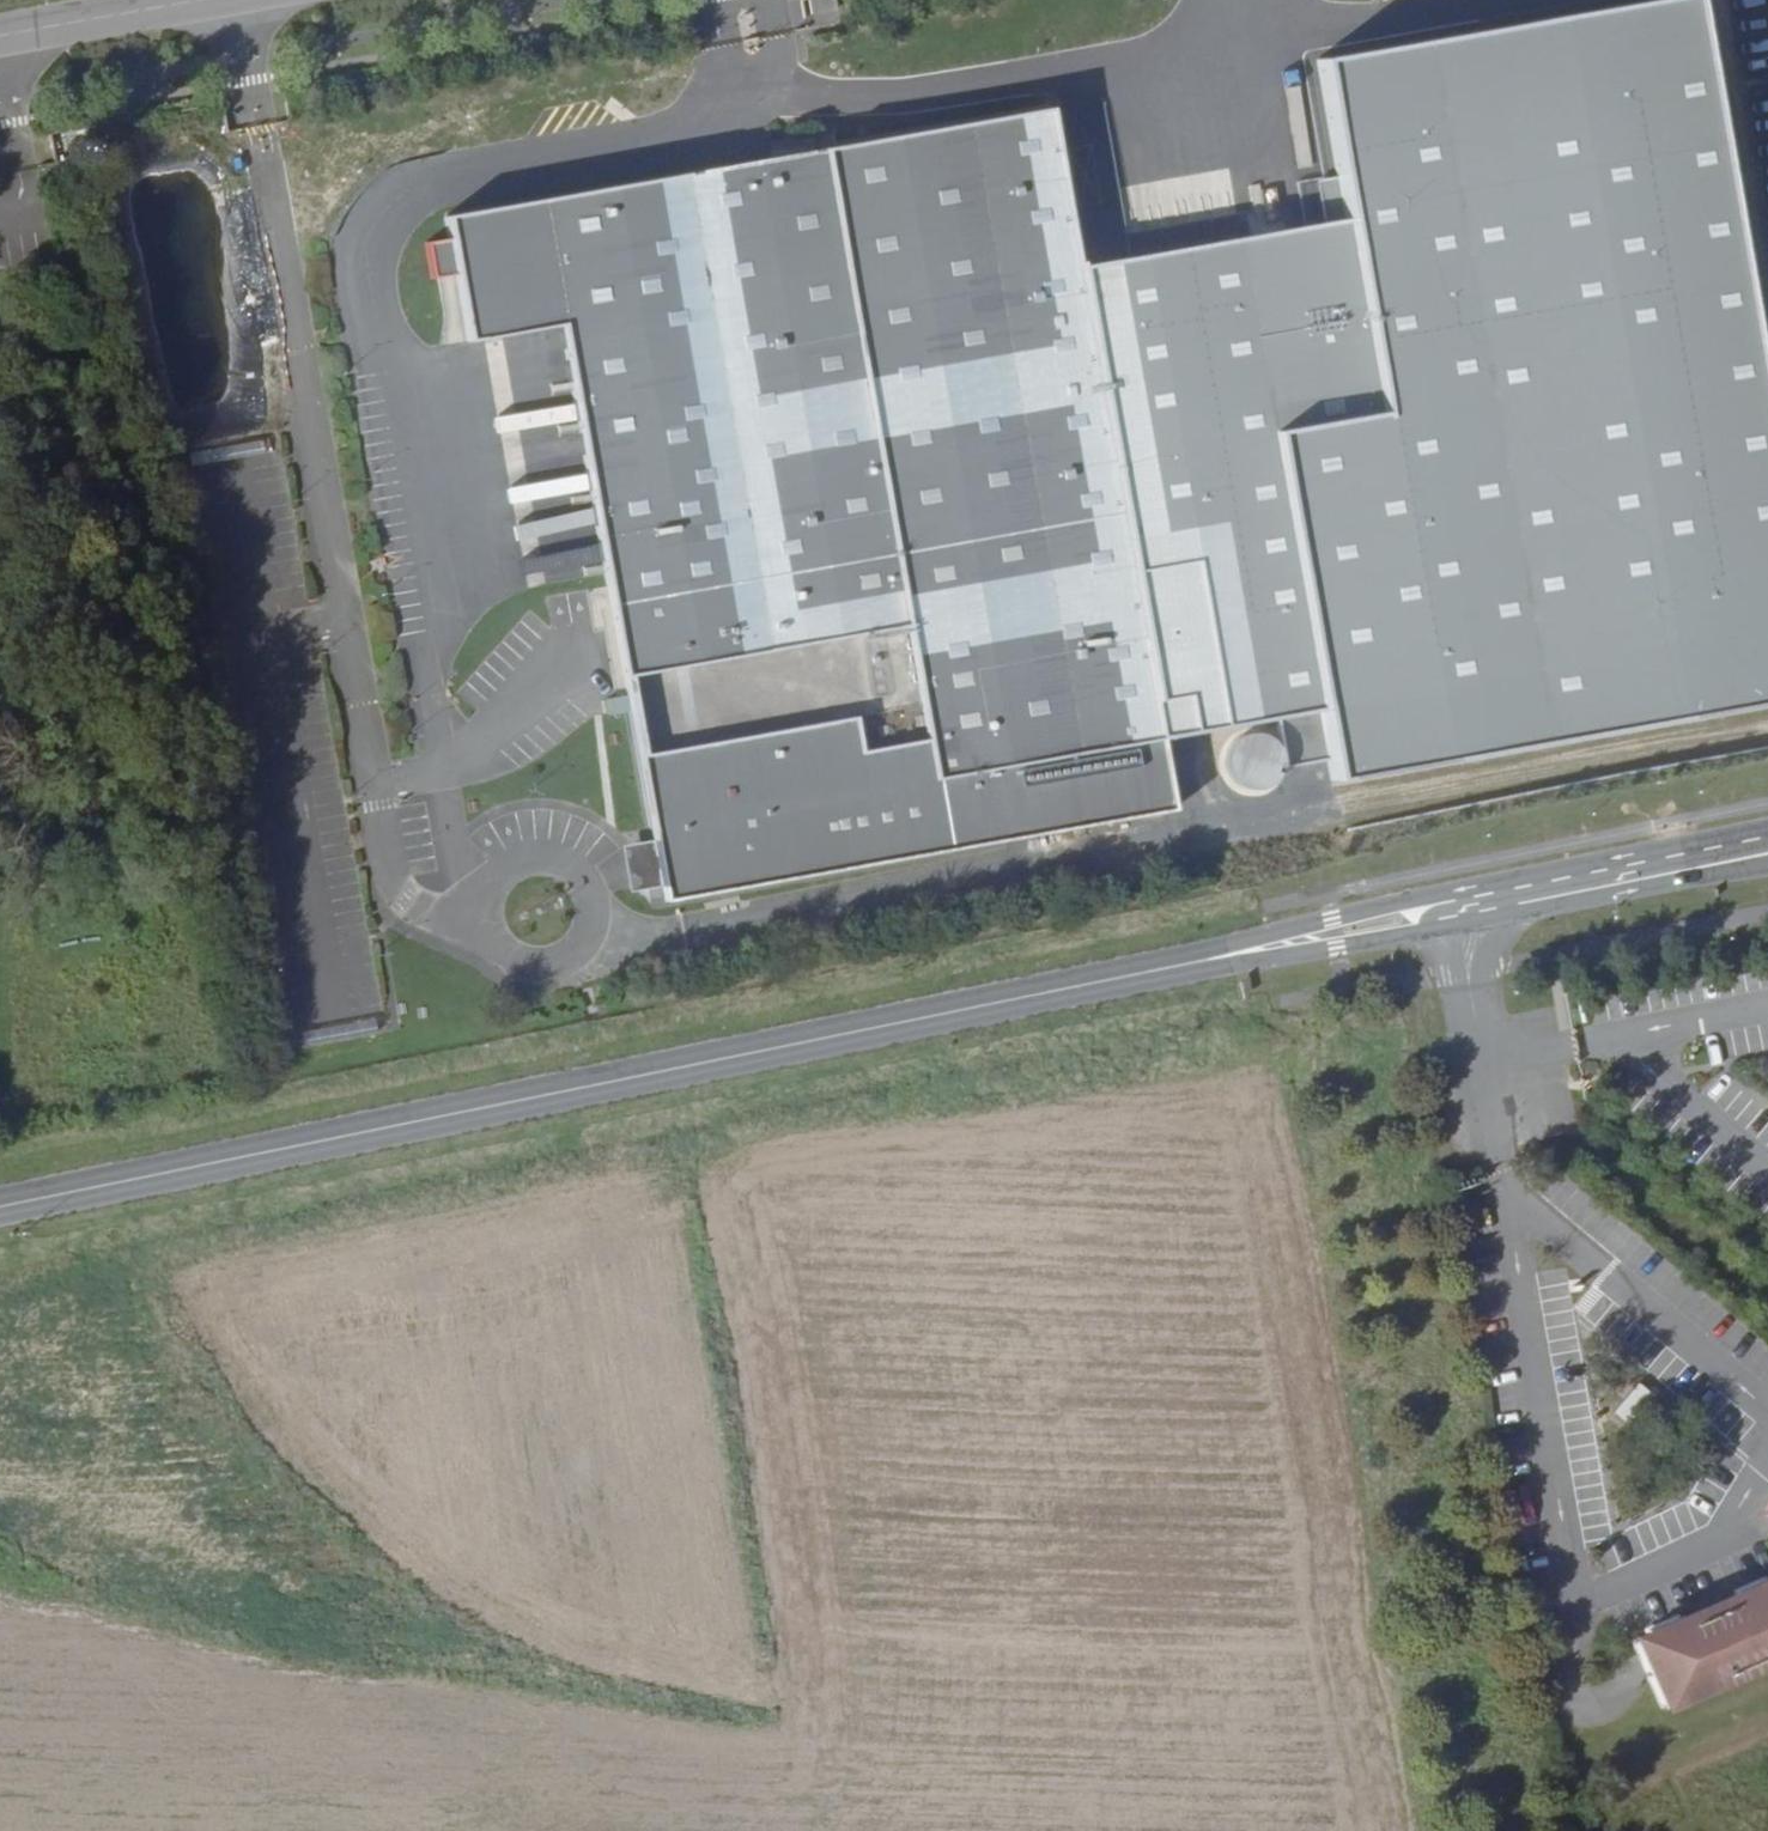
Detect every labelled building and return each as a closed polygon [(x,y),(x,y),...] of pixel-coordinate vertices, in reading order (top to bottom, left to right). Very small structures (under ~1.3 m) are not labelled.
[(813,13),(838,8),(836,0),(810,0),(813,13)] [(1080,273),(1163,741),(1323,712),(1336,785),(1767,706),(1767,388),(1697,0),(1664,0),(1319,63),(1349,224),(1080,273)] [(448,241),(425,245),(431,281),(455,277),(467,343),(561,326),(653,841),(623,846),(631,893),(661,888),(663,902),(1175,810),(1163,741),(1080,273),(1050,109),(444,217),(448,241)] [(1277,737),(1222,738),(1223,789),(1278,787),(1277,737)] [(1767,1585),(1765,1580),(1735,1593),(1737,1598),(1678,1622),(1676,1618),(1645,1630),(1647,1635),(1632,1642),(1660,1706),(1675,1700),(1677,1704),(1707,1691),(1706,1687),(1765,1661),(1767,1665),(1767,1585)]
